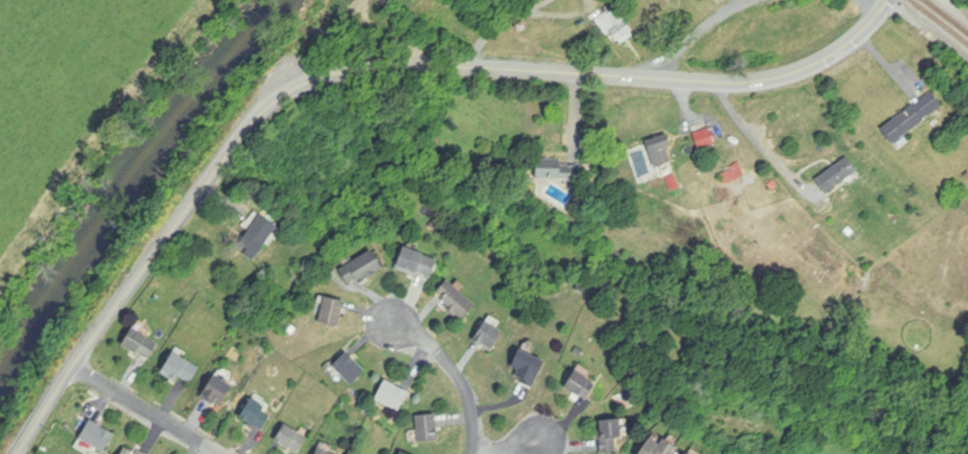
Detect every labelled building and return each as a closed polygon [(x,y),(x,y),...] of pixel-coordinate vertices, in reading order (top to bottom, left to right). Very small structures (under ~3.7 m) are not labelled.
[(635,31),(612,7),(598,21),(621,44),(635,31)] [(883,125),(894,142),(945,108),(935,92),(883,125)] [(715,145),(712,130),(697,133),(700,148),(715,145)] [(674,146),(670,133),(648,140),(658,167),(673,162),(668,148),(674,146)] [(859,171),(849,157),(818,179),(829,194),(859,171)] [(539,160),(539,179),(581,179),(581,160),(539,160)] [(279,226),(259,214),(240,244),(260,256),(279,226)] [(398,268),(432,280),(440,258),(405,246),(398,268)] [(384,267),(373,249),(341,269),(352,287),(384,267)] [(477,306),(451,279),(436,294),(463,321),(477,306)] [(346,299),(325,296),(321,324),(342,327),(346,299)] [(491,351),(505,333),(489,321),(475,340),(491,351)] [(159,343),(134,328),(124,345),(150,360),(159,343)] [(367,371),(348,352),(334,365),(353,385),(367,371)] [(515,381),(540,381),(540,361),(515,361),(515,381)] [(588,400),(599,383),(577,370),(567,387),(588,400)] [(202,398),(221,409),(233,389),(215,377),(202,398)] [(377,400),(401,412),(411,391),(387,380),(377,400)] [(263,431),(274,411),(253,399),(241,419),(263,431)] [(420,442),(440,440),(438,414),(418,416),(420,442)] [(603,419),(603,452),(619,452),(619,439),(625,439),(625,419),(603,419)] [(116,435),(93,420),(76,446),(89,453),(95,453),(97,451),(102,453),(104,453),(116,435)] [(309,438),(287,424),(276,440),(298,453),(299,453),(309,438)] [(676,452),(679,453),(640,453),(653,437),(663,444),(667,438),(680,446),(676,452)] [(127,445),(122,453),(144,453),(127,445)]
